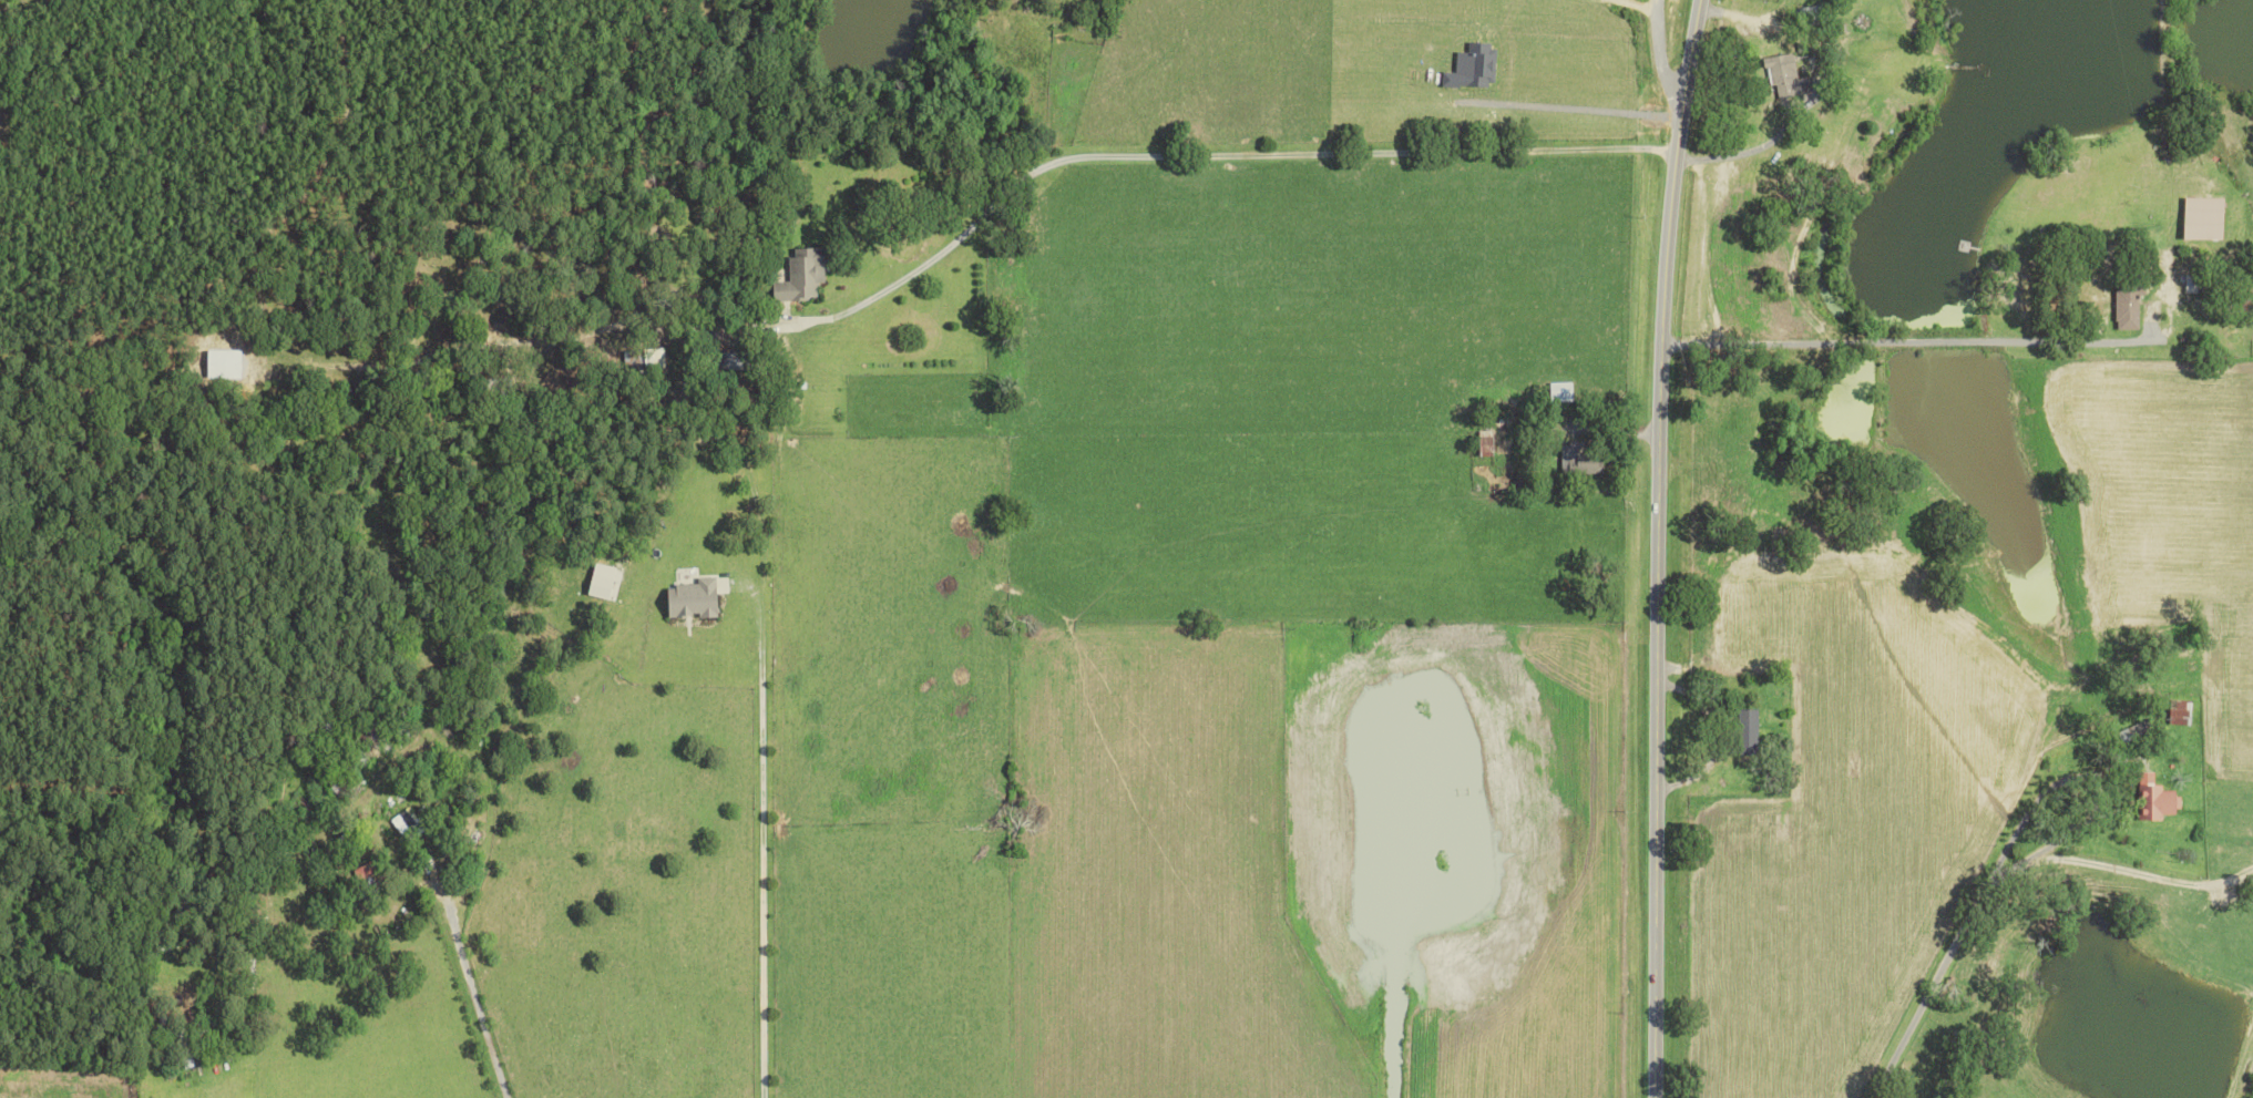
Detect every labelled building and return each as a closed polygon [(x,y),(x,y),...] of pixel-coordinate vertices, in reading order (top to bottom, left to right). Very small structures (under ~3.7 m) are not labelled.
[(1766,57),(1770,85),(1777,84),(1779,98),(1815,93),(1813,77),(1800,78),(1797,53),(1766,57)] [(2227,197),(2187,197),(2186,239),(2226,239),(2227,197)] [(790,257),(791,282),(777,283),(778,301),(819,299),(819,283),(828,283),(826,248),(796,249),(796,257),(790,257)] [(2200,292),(2200,275),(2188,274),(2187,292),(2200,292)] [(2118,288),(2118,329),(2142,329),(2141,287),(2118,288)] [(1574,382),(1549,383),(1550,401),(1574,400),(1574,382)] [(1495,431),(1479,431),(1480,456),(1495,456),(1495,431)] [(1563,474),(1605,474),(1605,453),(1579,453),(1579,443),(1562,443),(1563,474)] [(614,601),(622,570),(598,563),(590,595),(614,601)] [(720,615),(718,576),(699,577),(699,585),(669,587),(671,619),(720,615)] [(2191,701),(2173,700),(2172,725),(2190,726),(2191,701)] [(1758,709),(1741,710),(1742,756),(1760,755),(1758,709)] [(2163,785),(2143,786),(2144,821),(2164,820),(2164,815),(2180,814),(2179,791),(2163,792),(2163,785)]
